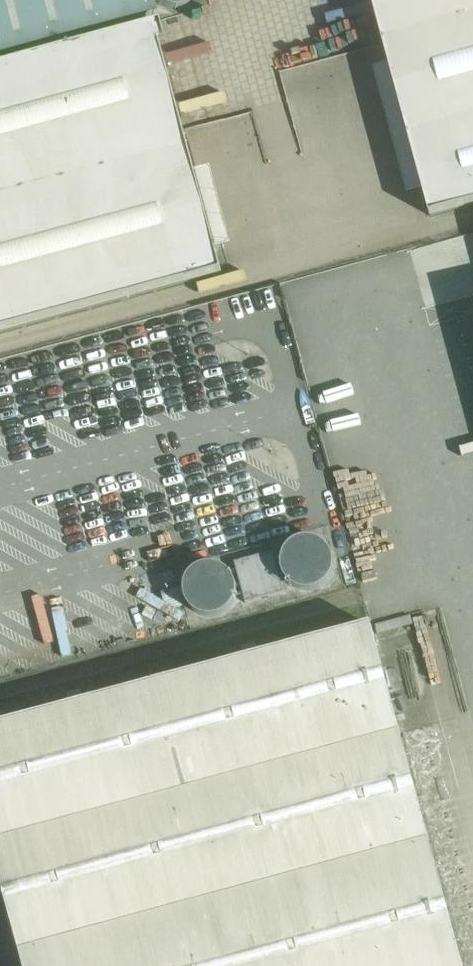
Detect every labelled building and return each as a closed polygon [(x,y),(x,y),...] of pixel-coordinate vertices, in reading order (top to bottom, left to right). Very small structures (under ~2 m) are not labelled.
[(152,15),(148,0),(0,0),(0,56),(152,15)] [(430,215),(472,204),(472,0),(372,0),(430,215)] [(155,23),(0,65),(0,332),(222,272),(155,23)] [(282,562),(282,564),(282,567),(282,569),(283,571),(283,573),(284,575),(286,577),(287,579),(288,581),(290,583),(292,584),(293,586),(295,587),(297,588),(300,588),(302,589),(304,589),(306,590),(308,590),(311,590),(313,589),(315,589),(317,588),(319,587),(321,586),(323,585),(325,583),(327,582),(328,580),(329,578),(331,576),(332,574),(332,572),(333,570),(334,568),(334,565),(334,563),(334,561),(333,559),(333,556),(332,554),(331,552),(330,550),(329,548),(327,546),(326,545),(324,543),(322,542),(320,541),(318,540),(316,539),(314,538),(312,538),(310,538),(307,538),(305,538),(303,538),(301,539),(298,539),(296,540),(294,541),(292,543),(291,544),(289,546),(287,547),(286,549),(285,551),(284,553),(283,555),(282,558),(282,560),(282,562)] [(273,551),(234,562),(245,602),(284,592),(273,551)] [(184,586),(184,589),(184,591),(184,593),(185,595),(185,598),(186,600),(187,602),(188,604),(189,606),(191,607),(192,609),(194,610),(196,612),(198,613),(200,614),(202,615),(204,615),(207,616),(209,616),(211,616),(214,616),(216,616),(218,615),(220,614),(222,613),(224,612),(226,611),(228,609),(229,608),(231,606),(232,604),(233,602),(234,600),(235,598),(236,596),(236,594),(237,591),(237,589),(236,587),(236,584),(235,582),(235,580),(234,578),(233,576),(231,574),(230,572),(228,571),(226,569),(225,568),(223,567),(221,566),(218,565),(216,565),(214,564),(212,564),(209,564),(207,564),(205,564),(203,565),(201,566),(198,567),(196,568),(195,569),(193,570),(191,572),(190,574),(188,576),(187,578),(186,580),(185,582),(185,584),(184,586)] [(371,624),(0,725),(0,879),(24,965),(463,965),(371,624)]
